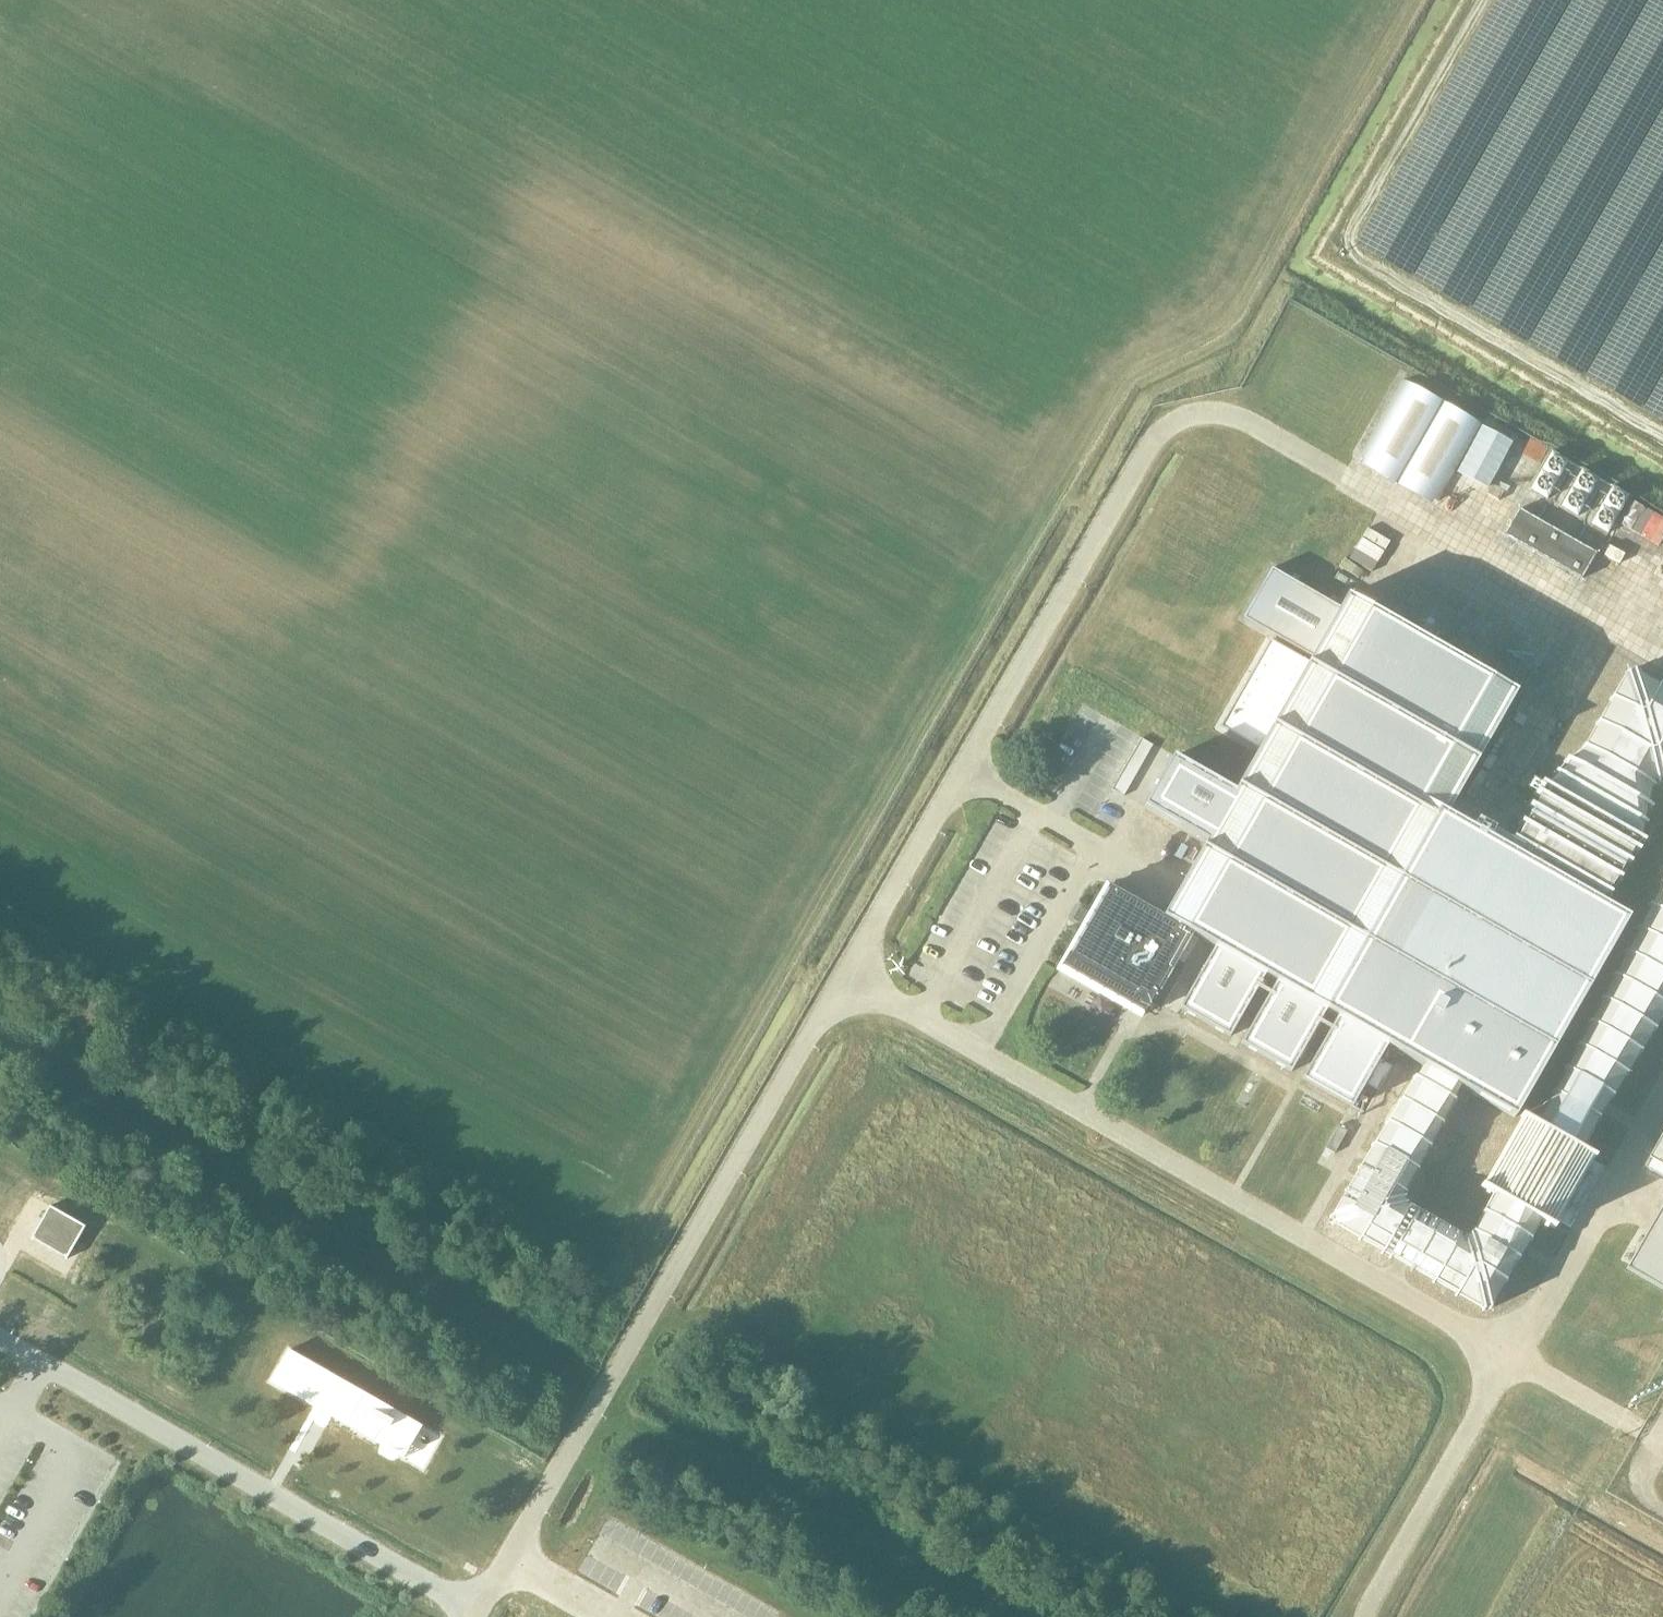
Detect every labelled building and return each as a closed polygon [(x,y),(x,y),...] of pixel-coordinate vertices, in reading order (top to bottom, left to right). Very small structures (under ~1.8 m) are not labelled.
[(1403,381),(1360,457),(1363,459),(1360,464),(1431,505),(1434,499),(1436,500),(1479,424),(1403,381)] [(1550,454),(1530,488),(1530,489),(1607,533),(1627,497),(1550,454)] [(1581,579),(1596,553),(1519,509),(1504,535),(1581,579)] [(1241,621),(1310,660),(1339,609),(1270,570),(1241,621)] [(1625,605),(1662,621),(1662,595),(1634,583),(1625,605)] [(1594,1131),(1592,1130),(1662,1018),(1662,875),(1545,1103),(1544,1103),(1532,1123),(1533,1124),(1493,1194),(1494,1194),(1472,1232),(1461,1235),(1408,1205),(1405,1195),(1458,1086),(1514,1118),(1628,919),(1605,906),(1622,881),(1631,865),(1638,857),(1645,845),(1648,827),(1654,811),(1654,788),(1662,785),(1662,687),(1634,670),(1624,673),(1582,746),(1564,760),(1553,773),(1539,784),(1532,796),(1527,806),(1518,822),(1505,849),(1446,815),(1516,693),(1346,596),(1339,609),(1310,660),(1235,792),(1172,757),(1143,808),(1205,843),(1163,917),(1107,885),(1060,968),(1143,1015),(1190,933),(1214,947),(1179,1008),(1229,1037),(1265,974),(1276,982),(1240,1043),(1291,1072),(1326,1010),(1338,1016),(1302,1078),(1352,1107),(1387,1045),(1420,1064),(1357,1168),(1329,1217),(1332,1225),(1482,1311),(1491,1309),(1542,1222),(1543,1222),(1583,1152),(1582,1152),(1594,1131)] [(1646,1233),(1625,1269),(1662,1290),(1662,1203),(1646,1233)] [(84,1227),(49,1208),(31,1239),(67,1258),(77,1241),(84,1227)] [(402,1458),(421,1426),(287,1350),(269,1382),(402,1458)]
